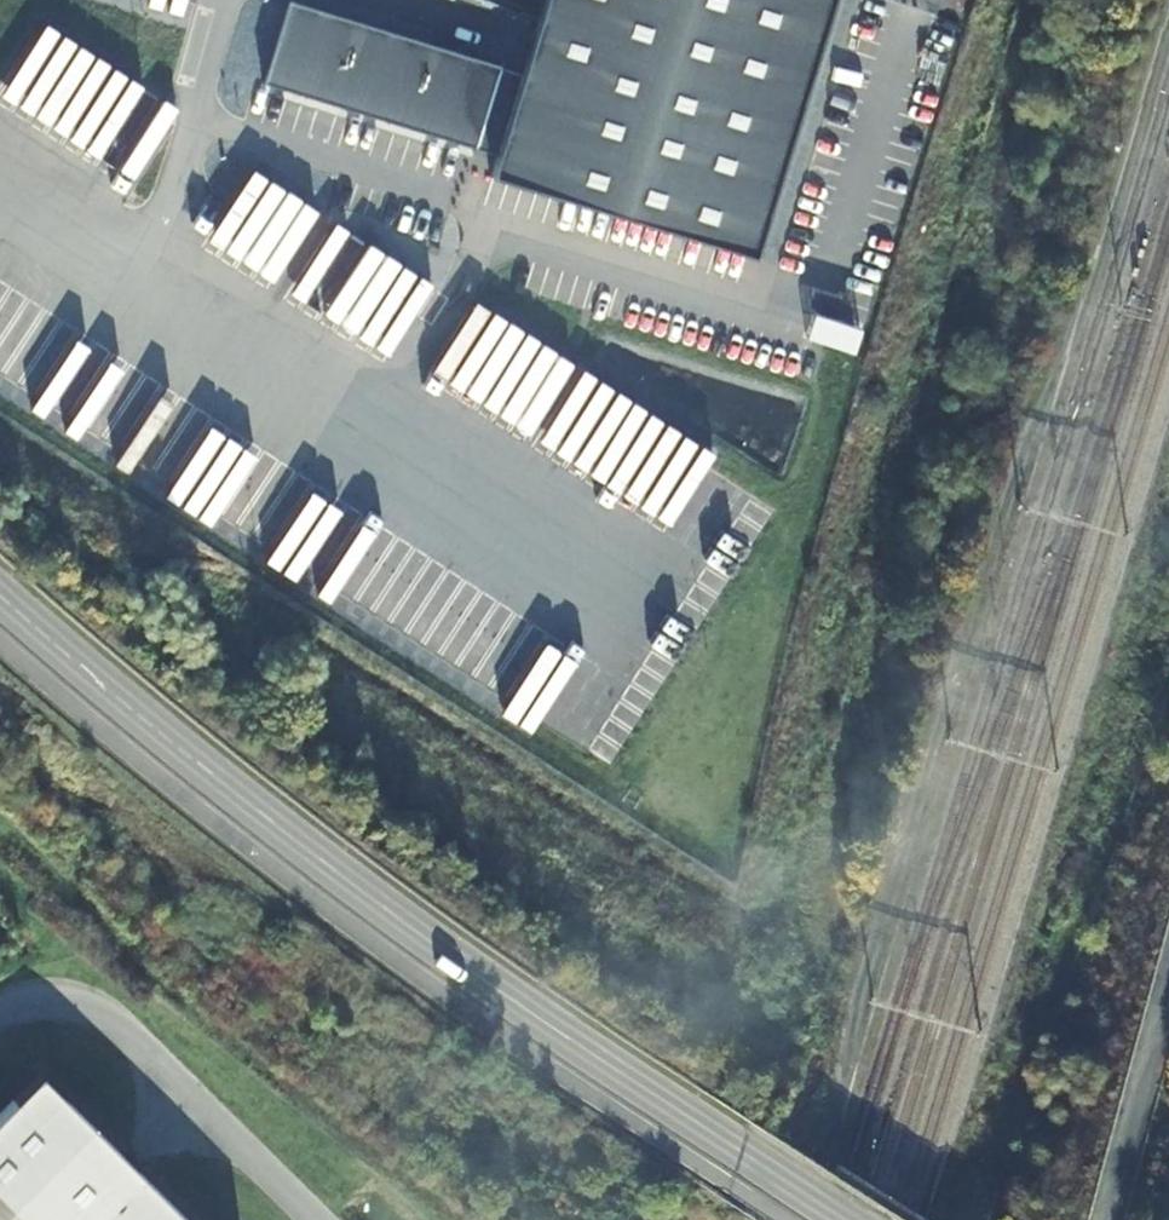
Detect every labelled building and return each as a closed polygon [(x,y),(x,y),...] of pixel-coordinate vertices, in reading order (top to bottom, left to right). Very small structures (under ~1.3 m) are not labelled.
[(489,176),(751,256),(830,0),(543,0),(521,72),(496,154),(489,176)] [(260,84),(474,148),(499,66),(285,2),(260,84)] [(521,72),(499,66),(474,148),(496,154),(521,72)] [(40,1074),(0,1114),(0,1219),(188,1219),(40,1074)]
